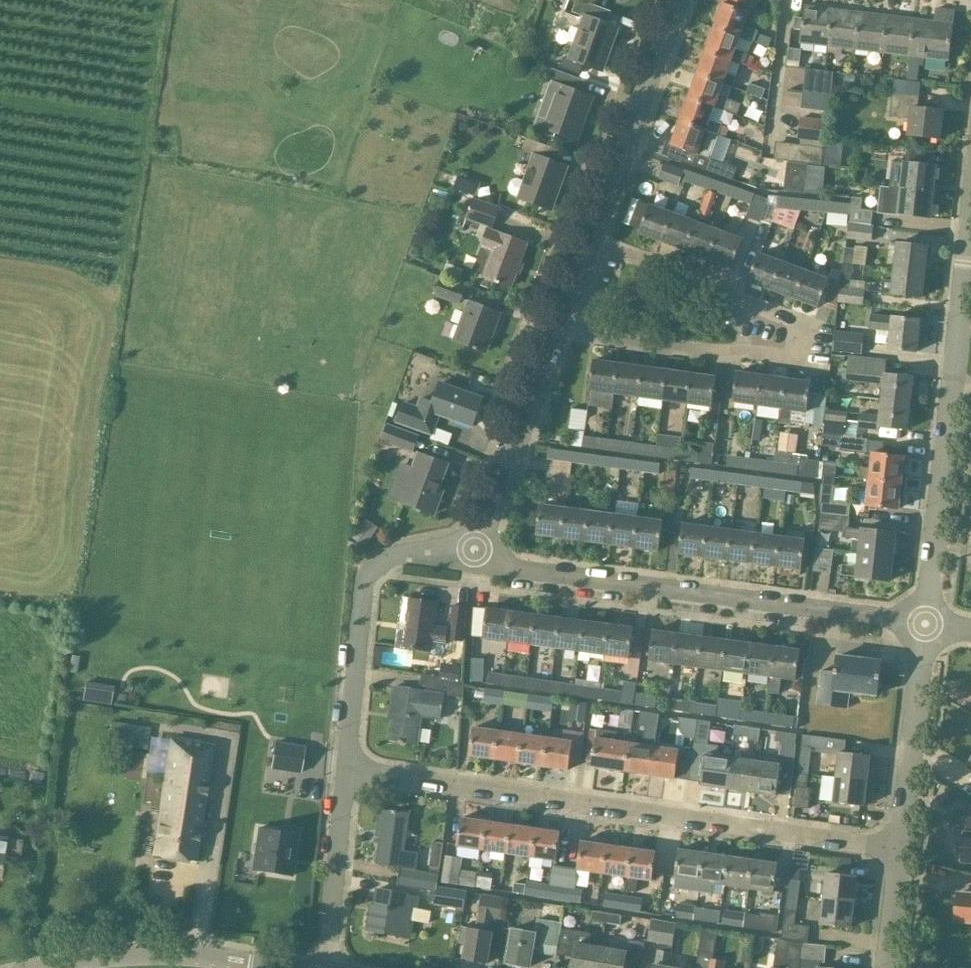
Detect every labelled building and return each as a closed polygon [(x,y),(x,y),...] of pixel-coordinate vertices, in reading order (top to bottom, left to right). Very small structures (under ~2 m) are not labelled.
[(582,0),(577,0),(573,12),(585,16),(570,58),(600,69),(609,43),(613,45),(619,27),(600,20),(605,8),(582,0)] [(750,13),(754,0),(727,0),(726,4),(724,3),(715,28),(741,37),(769,48),(773,38),(758,33),(759,31),(745,25),(750,13)] [(829,45),(830,36),(834,9),(805,6),(801,42),(829,45)] [(911,55),(908,80),(917,81),(920,56),(950,60),(956,11),(936,8),(935,21),(916,19),(914,36),(911,55)] [(834,9),(830,36),(829,45),(857,49),(861,13),(834,9)] [(861,13),(857,49),(884,52),(888,16),(861,13)] [(911,55),(914,36),(916,19),(888,16),(884,52),(911,55)] [(741,37),(715,28),(706,51),(732,60),(745,65),(749,54),(736,49),(741,37)] [(698,74),(724,84),(734,87),(737,76),(728,73),(732,60),(706,51),(698,74)] [(584,112),(587,114),(594,97),(582,92),(586,80),(552,68),(547,81),(560,86),(545,128),(574,138),(584,112)] [(806,76),(804,92),(832,95),(834,72),(818,70),(817,77),(806,76)] [(719,96),(724,84),(698,74),(690,97),(728,111),(739,115),(743,105),(729,100),(719,96)] [(917,81),(908,80),(895,79),(891,116),(911,119),(909,135),(941,138),(944,111),(919,108),(922,82),(917,81)] [(748,93),(764,98),(767,89),(751,83),(748,93)] [(830,112),(832,95),(804,92),(802,108),(830,112)] [(690,97),(681,121),(719,135),(728,111),(690,97)] [(825,142),(827,121),(802,118),(800,139),(825,142)] [(682,161),(706,170),(707,169),(733,179),(738,168),(711,158),(719,135),(681,121),(672,144),(686,149),(682,161)] [(558,182),(562,184),(568,166),(556,162),(561,149),(527,137),(522,150),(535,155),(526,180),(521,178),(517,178),(513,181),(510,188),(512,192),(514,195),(549,208),(558,182)] [(823,165),(824,155),(825,147),(777,141),(774,159),(823,165)] [(679,185),(681,180),(685,169),(666,162),(660,178),(679,185)] [(905,163),(902,188),(934,192),(937,166),(905,163)] [(699,174),(685,169),(681,180),(695,185),(699,174)] [(713,178),(708,190),(718,193),(722,195),(727,183),(713,178)] [(934,192),(902,188),(882,186),(879,211),(931,217),(934,192)] [(746,203),(751,192),(736,187),(732,198),(746,203)] [(718,193),(708,190),(698,217),(708,221),(718,193)] [(761,220),(769,200),(769,199),(756,194),(747,217),(761,222),(761,220)] [(777,208),(778,208),(792,209),(793,197),(778,196),(778,203),(777,208)] [(466,218),(494,228),(501,207),(474,197),(466,218)] [(802,210),(817,212),(818,200),(803,198),(802,210)] [(853,199),(851,214),(850,222),(872,224),(874,211),(862,209),(863,200),(853,199)] [(778,203),(769,200),(761,220),(772,225),(778,208),(777,208),(778,203)] [(829,201),(828,213),(841,214),(842,202),(829,201)] [(640,232),(664,241),(674,213),(650,204),(644,221),(640,232)] [(697,222),(674,213),(664,241),(687,249),(697,222)] [(697,222),(687,249),(710,258),(720,230),(697,222)] [(875,243),(877,227),(850,224),(848,240),(875,243)] [(485,276),(511,286),(527,243),(488,228),(481,245),(494,250),(485,276)] [(744,239),(720,230),(710,258),(734,266),(744,239)] [(898,243),(895,268),(925,271),(928,247),(898,243)] [(846,247),(844,262),(854,263),(866,265),(868,247),(856,246),(856,248),(846,247)] [(749,281),(773,289),(783,262),(759,253),(749,281)] [(806,270),(783,262),(773,289),(796,298),(806,270)] [(851,287),(854,263),(844,262),(839,302),(865,304),(866,289),(851,287)] [(923,296),(925,271),(895,268),(894,281),(884,280),(883,292),(923,296)] [(830,279),(806,270),(796,298),(819,307),(830,279)] [(435,297),(460,306),(467,288),(441,279),(435,297)] [(456,339),(487,351),(501,313),(470,301),(456,339)] [(872,314),(870,329),(892,331),(890,348),(917,351),(921,320),(872,314)] [(833,351),(863,354),(865,334),(835,330),(833,351)] [(884,384),(882,400),(911,403),(914,377),(886,374),(888,359),(850,355),(847,380),(884,384)] [(616,393),(620,363),(594,360),(588,405),(613,408),(615,392),(616,393)] [(644,367),(620,363),(616,393),(640,396),(644,367)] [(644,367),(640,396),(664,399),(668,370),(644,367)] [(692,373),(668,370),(664,399),(688,403),(692,373)] [(734,401),(759,404),(763,375),(738,372),(734,401)] [(692,373),(688,403),(713,406),(717,377),(692,373)] [(763,375),(759,404),(782,408),(780,421),(781,421),(787,378),(763,375)] [(781,421),(825,427),(827,410),(828,399),(810,397),(812,382),(787,378),(781,421)] [(398,421),(428,432),(435,412),(473,426),(483,398),(441,383),(434,402),(422,397),(419,408),(405,403),(398,421)] [(911,403),(882,400),(881,415),(860,413),(858,428),(868,429),(880,430),(880,425),(908,429),(911,403)] [(572,407),(570,426),(586,428),(588,409),(572,407)] [(825,427),(824,433),(867,438),(868,429),(858,428),(847,426),(848,412),(827,410),(825,427)] [(382,441),(414,453),(420,435),(388,423),(382,441)] [(867,438),(824,433),(822,447),(841,450),(869,453),(871,439),(867,438)] [(584,435),(583,447),(598,449),(599,437),(584,435)] [(607,451),(621,453),(623,440),(608,438),(607,451)] [(631,454),(646,456),(648,443),(633,441),(631,454)] [(700,450),(698,463),(712,464),(715,443),(701,441),(700,450)] [(658,444),(656,457),(671,459),(672,446),(658,444)] [(562,462),(564,449),(549,448),(548,460),(562,462)] [(682,448),(680,460),(695,462),(697,450),(682,448)] [(573,451),(572,463),(586,465),(588,453),(573,451)] [(419,453),(413,470),(401,466),(390,496),(435,513),(442,496),(437,495),(448,464),(419,453)] [(910,459),(905,458),(905,457),(874,453),(872,468),(861,466),(860,478),(871,479),(902,482),(903,471),(908,472),(910,459)] [(611,468),(613,456),(598,454),(596,466),(611,468)] [(750,457),(737,455),(735,467),(749,469),(750,457)] [(621,469),(636,471),(637,459),(622,457),(621,469)] [(775,472),(776,461),(762,459),(760,470),(775,472)] [(660,474),(662,464),(662,462),(647,460),(645,473),(660,474)] [(823,474),(836,476),(838,462),(825,460),(823,474)] [(783,474),(798,476),(799,464),(785,462),(783,474)] [(706,468),(693,466),(691,479),(704,480),(706,468)] [(730,471),(716,469),(714,482),(716,482),(729,484),(730,471)] [(738,485),(753,487),(755,475),(740,473),(738,485)] [(821,515),(844,517),(850,518),(852,503),(834,500),(836,476),(823,474),(820,498),(822,514),(821,515)] [(763,488),(766,488),(778,490),(779,478),(765,476),(763,488)] [(802,493),(804,481),(789,479),(787,491),(802,493)] [(899,508),(902,482),(871,479),(868,504),(899,508)] [(562,537),(566,508),(541,504),(537,534),(562,537)] [(562,537),(586,540),(590,511),(566,508),(562,537)] [(590,511),(586,540),(611,544),(614,514),(590,511)] [(611,544),(635,547),(639,517),(614,514),(611,544)] [(842,531),(844,517),(821,515),(820,529),(842,531)] [(639,517),(635,547),(660,550),(664,521),(639,517)] [(757,533),(758,533),(759,522),(735,519),(733,530),(729,559),(754,562),(757,533)] [(705,556),(708,527),(683,524),(680,552),(705,556)] [(705,556),(729,559),(733,530),(708,527),(705,556)] [(861,539),(860,552),(894,556),(897,533),(862,529),(846,527),(845,537),(861,539)] [(754,562),(777,565),(781,536),(758,533),(757,533),(754,562)] [(781,536),(777,565),(802,568),(806,540),(781,536)] [(814,571),(831,573),(834,550),(817,547),(814,571)] [(892,580),(894,556),(860,552),(858,566),(842,564),(841,574),(857,576),(892,580)] [(445,655),(447,644),(446,643),(448,628),(435,626),(438,603),(410,599),(406,629),(400,628),(397,646),(431,650),(431,653),(445,655)] [(468,606),(454,604),(451,626),(453,627),(451,639),(463,641),(468,606)] [(484,638),(509,641),(512,612),(487,609),(484,638)] [(537,615),(512,612),(509,641),(533,644),(537,615)] [(537,615),(533,644),(557,647),(561,618),(537,615)] [(585,621),(561,618),(557,647),(582,650),(585,621)] [(606,654),(610,625),(585,621),(582,650),(580,660),(591,662),(592,652),(606,654)] [(635,628),(610,625),(606,654),(605,663),(616,665),(617,655),(631,657),(635,628)] [(650,660),(675,663),(679,634),(654,630),(650,660)] [(675,663),(699,666),(703,637),(679,634),(675,663)] [(699,666),(724,669),(727,640),(703,637),(699,666)] [(724,669),(748,672),(751,643),(727,640),(724,669)] [(748,672),(772,676),(776,646),(751,643),(748,672)] [(801,650),(776,646),(772,676),(770,692),(781,694),(783,677),(797,679),(801,650)] [(851,691),(878,694),(882,661),(838,656),(837,671),(822,669),(817,704),(849,708),(851,691)] [(484,682),(484,672),(485,660),(472,660),(471,681),(484,682)] [(488,683),(502,685),(504,673),(489,671),(488,683)] [(444,694),(464,698),(464,680),(423,674),(420,690),(394,686),(391,712),(394,713),(391,739),(418,743),(422,716),(440,718),(444,694)] [(513,674),(512,687),(526,689),(528,676),(513,674)] [(96,699),(99,683),(72,677),(69,694),(96,699)] [(536,690),(551,692),(552,680),(538,678),(536,690)] [(574,696),(576,683),(561,681),(560,694),(574,696)] [(583,697),(598,699),(600,686),(585,684),(583,697)] [(484,702),(503,705),(506,690),(486,687),(484,702)] [(622,702),(624,689),(609,687),(607,700),(622,702)] [(523,692),(506,690),(503,705),(521,708),(523,692)] [(636,691),(634,704),(647,706),(648,692),(637,691),(636,691)] [(535,709),(552,712),(555,697),(537,694),(535,709)] [(671,697),(669,709),(681,710),(683,699),(671,697)] [(703,714),(717,717),(719,704),(704,702),(703,714)] [(741,720),(743,708),(728,706),(727,718),(741,720)] [(752,709),(751,721),(765,724),(767,711),(752,709)] [(644,745),(630,743),(626,771),(651,774),(655,746),(657,727),(659,713),(641,710),(639,725),(647,726),(644,745)] [(776,725),(791,727),(792,715),(778,713),(776,725)] [(511,732),(500,731),(495,758),(520,762),(524,734),(523,734),(525,720),(513,719),(511,732)] [(702,784),(727,787),(731,757),(718,755),(720,746),(708,744),(710,721),(698,719),(694,752),(706,754),(702,784)] [(759,741),(760,738),(762,729),(736,725),(735,735),(748,737),(748,739),(759,741)] [(470,754),(495,758),(500,731),(474,727),(470,754)] [(760,738),(781,741),(782,732),(762,729),(760,738)] [(563,740),(549,738),(545,765),(570,769),(571,762),(580,763),(585,733),(565,730),(563,740)] [(592,766),(626,771),(630,743),(615,741),(616,733),(597,730),(592,766)] [(520,762),(545,765),(549,738),(524,734),(520,762)] [(803,734),(799,772),(809,773),(812,751),(824,752),(825,737),(803,734)] [(214,745),(173,739),(153,736),(147,771),(166,774),(154,854),(197,860),(214,745)] [(272,768),(301,772),(305,747),(276,742),(272,768)] [(680,750),(655,746),(651,774),(676,778),(677,772),(680,750)] [(694,752),(680,750),(677,772),(690,775),(694,752)] [(840,751),(837,777),(868,780),(871,755),(840,751)] [(757,761),(731,757),(727,787),(752,791),(757,761)] [(782,765),(778,764),(757,761),(752,791),(777,795),(781,766),(782,765)] [(808,787),(809,773),(799,772),(795,806),(809,808),(812,788),(808,787)] [(865,805),(868,780),(837,777),(834,802),(865,805)] [(379,862),(416,867),(417,853),(404,851),(409,814),(381,810),(379,829),(383,829),(379,862)] [(970,860),(970,813),(967,826),(966,832),(964,832),(962,859),(970,860)] [(483,849),(487,821),(462,818),(458,845),(483,849)] [(511,825),(487,821),(483,849),(507,852),(511,825)] [(511,825),(507,852),(532,856),(536,828),(511,825)] [(259,827),(253,869),(286,874),(288,862),(294,863),(299,833),(259,827)] [(561,832),(536,828),(532,856),(557,860),(561,832)] [(23,840),(0,837),(0,879),(4,856),(20,859),(23,840)] [(437,891),(438,886),(444,843),(434,841),(430,872),(401,867),(398,885),(437,891)] [(579,869),(603,872),(607,845),(582,841),(578,868),(578,869),(579,869)] [(632,848),(607,845),(603,872),(628,876),(632,848)] [(632,848),(628,876),(627,886),(638,887),(639,877),(653,879),(657,852),(632,848)] [(699,887),(700,880),(704,853),(679,849),(675,884),(699,887)] [(700,880),(725,884),(729,856),(704,853),(700,880)] [(442,882),(476,887),(478,872),(461,870),(463,858),(446,855),(442,882)] [(754,860),(729,856),(725,884),(750,887),(754,860)] [(779,863),(754,860),(750,887),(775,891),(779,863)] [(554,884),(547,883),(545,897),(563,900),(567,867),(557,865),(554,884)] [(578,868),(567,867),(563,900),(582,903),(583,894),(584,888),(577,887),(579,869),(578,869),(578,868)] [(828,873),(825,898),(854,901),(857,877),(828,873)] [(494,878),(479,876),(478,887),(492,889),(494,878)] [(791,879),(788,894),(799,895),(801,880),(791,879)] [(527,894),(545,897),(547,883),(529,880),(527,894)] [(514,893),(526,894),(527,884),(515,883),(514,893)] [(438,886),(437,891),(435,903),(465,908),(468,890),(438,886)] [(413,920),(428,923),(430,910),(417,908),(419,897),(408,896),(408,894),(378,889),(374,912),(371,912),(368,929),(410,936),(413,920)] [(604,906),(623,909),(625,894),(606,891),(604,906)] [(959,892),(957,920),(970,921),(970,893),(959,892)] [(464,912),(461,926),(470,928),(464,959),(488,963),(490,951),(501,953),(506,920),(510,898),(483,893),(479,914),(464,912)] [(643,897),(625,894),(623,909),(642,911),(643,897)] [(788,894),(782,938),(804,943),(808,943),(810,926),(796,924),(799,895),(788,894)] [(851,926),(854,901),(825,898),(822,923),(851,926)] [(557,955),(560,940),(562,928),(566,906),(543,903),(540,918),(537,917),(535,933),(513,929),(507,962),(531,966),(533,952),(557,955)] [(676,917),(695,920),(697,905),(678,903),(676,917)] [(716,908),(697,905),(695,920),(714,923),(716,908)] [(592,920),(606,922),(608,912),(593,910),(592,920)] [(725,924),(744,927),(746,912),(727,910),(725,924)] [(623,914),(608,912),(606,922),(621,924),(623,914)] [(780,915),(760,912),(760,914),(746,912),(744,927),(763,930),(777,932),(780,915)] [(623,924),(647,932),(651,921),(626,913),(623,924)] [(658,949),(655,965),(655,967),(674,967),(670,967),(673,952),(672,951),(678,923),(653,918),(648,941),(660,943),(659,949),(658,949)] [(714,953),(718,929),(704,927),(700,951),(714,953)] [(602,947),(590,945),(591,933),(562,928),(560,940),(577,943),(573,967),(599,967),(602,947)] [(804,943),(782,938),(779,938),(774,967),(773,967),(800,967),(804,943)] [(804,943),(802,967),(823,967),(821,967),(822,961),(826,961),(827,945),(808,943),(804,943)] [(602,947),(599,967),(625,967),(627,951),(602,947)] [(710,958),(709,967),(724,967),(726,961),(710,958)]
